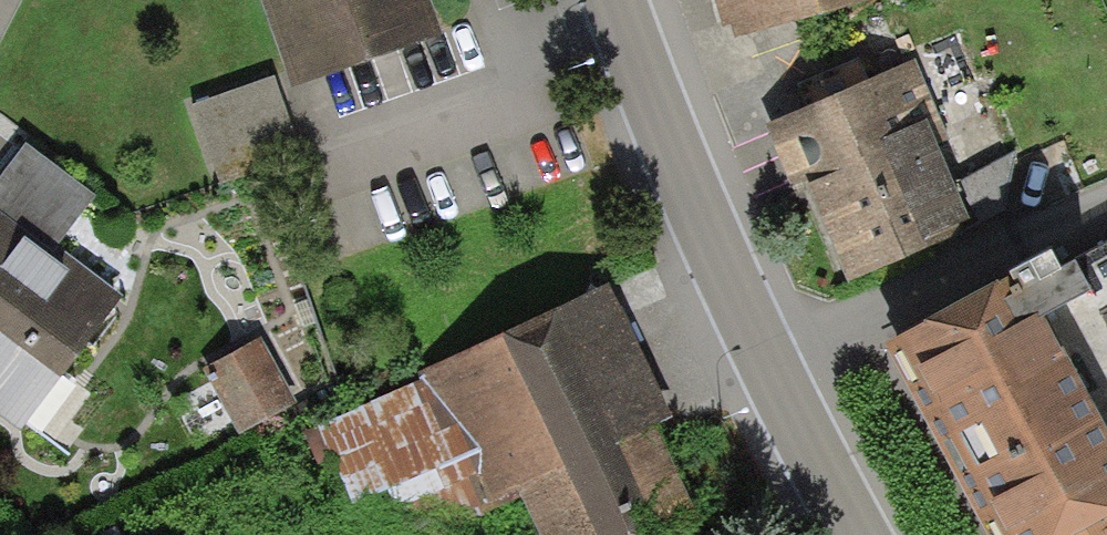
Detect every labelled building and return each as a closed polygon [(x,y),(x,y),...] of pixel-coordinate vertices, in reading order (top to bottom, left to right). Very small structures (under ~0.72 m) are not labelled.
[(293,93),(445,39),(431,0),(259,0),(293,93)] [(727,32),(732,31),(737,46),(878,0),(717,0),(727,32)] [(915,61),(765,130),(799,204),(808,199),(850,291),(977,232),(937,146),(952,140),(915,61)] [(193,106),(221,183),(300,155),(271,77),(193,106)] [(54,253),(58,248),(96,196),(27,145),(0,181),(0,214),(54,253)] [(0,214),(0,337),(60,382),(123,297),(58,248),(54,253),(0,214)] [(885,354),(983,534),(1084,534),(1106,522),(1106,244),(1055,272),(1048,260),(1007,282),(1009,287),(885,354)] [(608,285),(417,375),(422,381),(478,509),(516,493),(536,534),(680,534),(704,524),(657,425),(672,418),(608,285)] [(297,405),(262,340),(203,371),(239,436),(297,405)] [(422,381),(317,426),(352,505),(389,488),(409,534),(419,534),(478,509),(422,381)] [(1084,534),(1106,534),(1106,522),(1084,534)]
